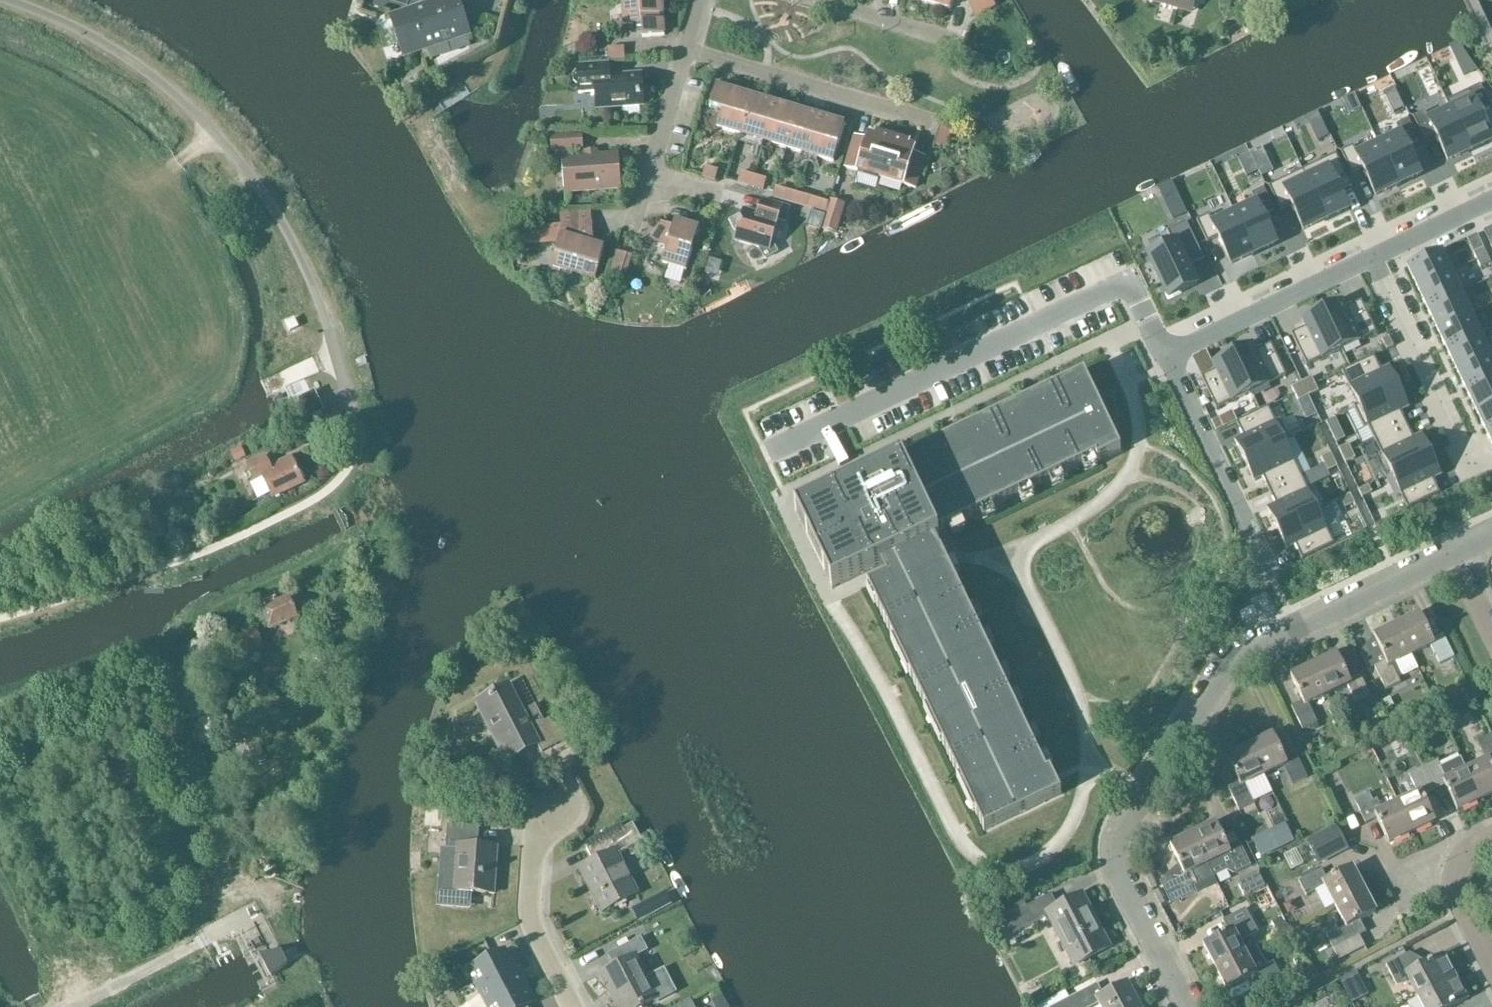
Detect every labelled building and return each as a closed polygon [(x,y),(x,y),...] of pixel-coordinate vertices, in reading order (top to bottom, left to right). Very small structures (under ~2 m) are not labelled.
[(388,17),(403,61),(426,52),(425,50),(469,35),(458,0),(423,0),(423,5),(388,17)] [(662,0),(645,0),(622,2),(624,26),(641,25),(642,38),(665,36),(662,0)] [(926,2),(950,10),(953,0),(927,0),(926,2)] [(1192,12),(1195,0),(1152,0),(1192,12)] [(1453,47),(1450,48),(1464,78),(1474,73),(1477,72),(1458,44),(1455,46),(1453,47)] [(622,116),(641,115),(640,98),(641,98),(640,94),(640,93),(642,90),(639,88),(639,86),(642,83),(639,80),(638,77),(619,78),(616,75),(610,75),(609,65),(577,67),(579,93),(595,92),(596,108),(622,106),(622,116)] [(716,86),(709,107),(722,111),(717,128),(740,135),(752,97),(716,86)] [(1447,102),(1471,151),(1491,141),(1491,138),(1480,114),(1491,108),(1481,86),(1447,102)] [(740,135),(764,142),(775,103),(752,97),(740,135)] [(1447,102),(1413,118),(1424,141),(1435,135),(1448,162),(1471,151),(1447,102)] [(787,149),(798,110),(775,103),(764,142),(787,149)] [(787,149),(810,155),(821,117),(798,110),(787,149)] [(810,155),(833,162),(845,124),(821,117),(810,155)] [(1401,135),(1379,145),(1398,186),(1421,175),(1408,148),(1419,143),(1408,120),(1397,126),(1401,135)] [(1325,126),(1314,132),(1319,143),(1330,138),(1325,126)] [(941,127),(936,145),(947,148),(952,130),(941,127)] [(846,168),(881,178),(893,138),(876,133),(875,138),(868,136),(867,141),(855,137),(846,168)] [(553,152),(582,150),(581,136),(552,138),(553,152)] [(909,143),(893,138),(881,178),(915,189),(924,158),(913,154),(914,150),(908,148),(909,143)] [(1354,147),(1341,153),(1352,175),(1363,170),(1376,197),(1398,186),(1379,145),(1358,155),(1354,147)] [(1336,155),(1303,171),(1326,220),(1349,210),(1336,183),(1347,178),(1336,155)] [(618,157),(564,160),(567,191),(620,187),(618,157)] [(1269,165),(1258,170),(1262,179),(1273,174),(1269,165)] [(718,171),(706,168),(704,177),(715,180),(718,171)] [(1303,171),(1269,187),(1280,210),(1291,205),(1304,231),(1326,220),(1303,171)] [(766,181),(742,173),(739,181),(763,189),(766,181)] [(1233,210),(1232,210),(1254,255),(1277,244),(1264,217),(1275,212),(1264,189),(1252,195),(1256,204),(1235,214),(1233,210)] [(811,199),(787,192),(784,201),(808,208),(811,199)] [(766,259),(777,252),(771,242),(778,220),(786,222),(790,208),(763,201),(759,214),(744,210),(742,217),(747,218),(746,222),(745,222),(743,224),(742,222),(738,225),(738,226),(733,229),(737,235),(735,241),(760,249),(766,259)] [(1209,216),(1197,222),(1207,244),(1219,239),(1231,266),(1254,255),(1232,210),(1211,220),(1209,216)] [(561,226),(521,230),(523,250),(557,247),(555,254),(552,265),(560,268),(595,278),(604,248),(594,245),(592,224),(591,212),(560,215),(561,226)] [(673,226),(662,223),(651,240),(666,250),(662,264),(686,271),(699,228),(675,221),(673,226)] [(1173,244),(1148,256),(1169,299),(1198,285),(1186,261),(1201,254),(1186,223),(1167,232),(1173,244)] [(1484,249),(1474,254),(1477,261),(1487,256),(1484,249)] [(1442,251),(1408,268),(1418,289),(1452,273),(1442,251)] [(1487,256),(1477,261),(1481,269),(1491,264),(1487,256)] [(1452,273),(1418,289),(1428,310),(1462,294),(1452,273)] [(1462,294),(1428,310),(1438,331),(1472,314),(1462,294)] [(1343,300),(1322,310),(1342,350),(1377,334),(1361,302),(1347,309),(1343,300)] [(1306,328),(1292,335),(1307,367),(1342,350),(1322,310),(1302,320),(1306,328)] [(1472,314),(1438,331),(1448,351),(1482,335),(1472,314)] [(285,323),(290,332),(299,328),(294,319),(285,323)] [(1482,335),(1448,351),(1457,372),(1491,355),(1482,335)] [(1389,337),(1382,341),(1387,351),(1394,348),(1389,337)] [(1253,343),(1232,353),(1252,394),(1286,377),(1271,345),(1257,352),(1253,343)] [(1216,371),(1201,378),(1217,410),(1252,394),(1232,353),(1212,363),(1216,371)] [(1457,372),(1467,392),(1491,380),(1491,356),(1491,355),(1457,372)] [(1374,357),(1342,372),(1358,406),(1354,408),(1355,409),(1400,388),(1390,367),(1381,371),(1374,357)] [(846,489),(805,509),(841,586),(881,567),(886,578),(868,587),(868,589),(875,586),(883,603),(877,606),(893,640),(899,637),(916,673),(910,676),(926,709),(932,706),(949,742),(943,745),(959,778),(965,776),(982,811),(976,814),(984,832),(1062,796),(1050,772),(1047,774),(941,552),(935,541),(939,539),(938,536),(1096,460),(1098,464),(1121,452),(1084,375),(1066,384),(1069,391),(1043,403),(1040,396),(1005,413),(1008,419),(982,432),(979,425),(944,442),(947,448),(922,460),(919,454),(884,471),(887,478),(850,496),(846,489)] [(1312,378),(1302,383),(1305,390),(1316,385),(1312,378)] [(299,384),(305,395),(312,391),(306,380),(299,384)] [(1467,392),(1477,413),(1491,406),(1491,380),(1467,392)] [(1302,383),(1291,388),(1295,395),(1305,390),(1302,383)] [(1316,385),(1305,390),(1309,398),(1319,393),(1316,385)] [(1400,388),(1355,409),(1364,430),(1369,428),(1375,441),(1407,426),(1401,412),(1409,408),(1400,388)] [(1305,390),(1295,395),(1299,403),(1309,398),(1305,390)] [(323,395),(319,401),(324,409),(331,410),(334,404),(330,396),(323,395)] [(1477,413),(1487,433),(1491,431),(1491,406),(1477,413)] [(1243,437),(1235,442),(1244,462),(1289,440),(1280,420),(1275,422),(1268,408),(1236,423),(1243,437)] [(1219,419),(1212,422),(1217,433),(1224,429),(1219,419)] [(1407,426),(1375,441),(1391,475),(1432,456),(1422,435),(1414,439),(1407,426)] [(1289,440),(1244,462),(1254,483),(1263,478),(1269,492),(1301,476),(1286,443),(1290,441),(1289,440)] [(1349,445),(1339,449),(1342,457),(1353,452),(1349,445)] [(1353,452),(1342,457),(1346,464),(1356,459),(1353,452)] [(1331,453),(1320,458),(1324,466),(1334,461),(1331,453)] [(306,485),(292,456),(271,466),(266,456),(246,466),(255,484),(263,480),(273,501),(306,485)] [(1432,456),(1391,475),(1408,510),(1440,495),(1433,480),(1442,476),(1432,456)] [(1334,461),(1324,466),(1328,473),(1338,468),(1334,461)] [(1276,505),(1267,509),(1277,530),(1318,510),(1301,476),(1269,492),(1276,505)] [(1369,486),(1358,491),(1362,498),(1372,493),(1369,486)] [(1351,494),(1343,498),(1348,508),(1355,505),(1351,494)] [(1318,510),(1277,530),(1287,550),(1295,546),(1302,561),(1334,545),(1318,510)] [(297,618),(289,598),(273,604),(271,600),(259,605),(269,630),(297,618)] [(1397,625),(1412,656),(1431,647),(1441,666),(1455,659),(1444,635),(1433,640),(1420,614),(1397,625)] [(1404,677),(1398,663),(1412,656),(1397,625),(1374,637),(1386,662),(1374,668),(1386,693),(1402,685),(1399,679),(1404,677)] [(234,640),(240,655),(263,647),(258,631),(234,640)] [(1314,665),(1328,694),(1347,685),(1356,705),(1370,698),(1359,674),(1349,679),(1337,654),(1314,665)] [(1318,723),(1308,704),(1328,694),(1314,665),(1291,676),(1303,701),(1292,707),(1303,730),(1318,723)] [(509,688),(477,705),(505,760),(537,744),(542,753),(556,746),(536,706),(522,713),(509,688)] [(1273,735),(1250,746),(1264,775),(1283,766),(1292,785),(1306,778),(1295,755),(1285,759),(1273,735)] [(1491,795),(1491,764),(1491,763),(1491,736),(1491,735),(1477,742),(1486,761),(1466,770),(1481,800),(1491,795)] [(1250,746),(1227,757),(1239,782),(1228,787),(1239,811),(1254,804),(1273,794),(1264,775),(1250,746)] [(1445,786),(1457,811),(1481,800),(1466,770),(1461,759),(1442,768),(1439,761),(1423,768),(1434,791),(1445,786)] [(1423,797),(1434,791),(1423,768),(1409,775),(1417,793),(1398,803),(1412,833),(1435,822),(1423,797)] [(1372,801),(1369,794),(1355,801),(1366,824),(1377,819),(1389,844),(1412,833),(1398,803),(1382,810),(1377,799),(1372,801)] [(441,830),(442,809),(423,807),(421,829),(441,830)] [(1216,823),(1193,835),(1207,864),(1213,876),(1225,871),(1233,875),(1236,874),(1251,866),(1240,843),(1229,849),(1216,823)] [(642,842),(633,824),(586,848),(593,862),(580,869),(602,912),(638,893),(618,854),(642,842)] [(442,850),(441,874),(457,875),(455,892),(494,895),(497,848),(476,847),(478,828),(447,825),(445,851),(442,850)] [(1318,862),(1347,848),(1336,826),(1307,840),(1318,862)] [(1286,827),(1275,833),(1283,849),(1294,844),(1286,827)] [(1173,880),(1160,886),(1169,904),(1181,898),(1182,900),(1197,892),(1195,887),(1214,878),(1213,876),(1207,864),(1193,835),(1178,842),(1170,846),(1182,871),(1171,876),(1173,880)] [(1322,869),(1299,881),(1307,896),(1325,886),(1335,905),(1364,890),(1352,867),(1328,880),(1322,869)] [(1258,872),(1241,880),(1239,886),(1244,897),(1265,887),(1258,872)] [(1336,928),(1327,933),(1342,962),(1364,950),(1357,937),(1366,932),(1360,921),(1376,913),(1364,890),(1335,905),(1344,921),(1335,925),(1336,928)] [(1074,964),(1109,946),(1083,896),(1058,909),(1051,896),(1006,919),(1014,934),(1049,916),(1074,964)] [(1204,945),(1215,968),(1244,953),(1238,941),(1257,932),(1244,909),(1222,921),(1228,933),(1204,945)] [(601,974),(618,1006),(642,1006),(657,999),(659,1002),(673,994),(663,974),(649,981),(637,956),(647,951),(641,939),(630,944),(636,956),(601,974)] [(1244,953),(1215,968),(1227,991),(1251,978),(1257,989),(1281,977),(1273,961),(1266,964),(1257,946),(1244,953)] [(282,952),(261,956),(272,980),(288,964),(282,952)] [(469,971),(488,1006),(528,1006),(535,1003),(524,982),(521,984),(504,952),(469,971)] [(1455,978),(1443,956),(1417,969),(1410,955),(1386,967),(1397,987),(1412,985),(1418,997),(1455,978)] [(1351,977),(1340,982),(1351,1004),(1366,997),(1359,983),(1355,985),(1351,977)] [(1424,1006),(1453,1006),(1466,1000),(1455,978),(1418,997),(1424,1006)] [(1036,1006),(1092,1006),(1099,1003),(1101,1006),(1141,1006),(1128,981),(1103,994),(1097,984),(1064,1001),(1061,994),(1036,1006)] [(721,992),(710,998),(715,1006),(726,1001),(721,992)]
